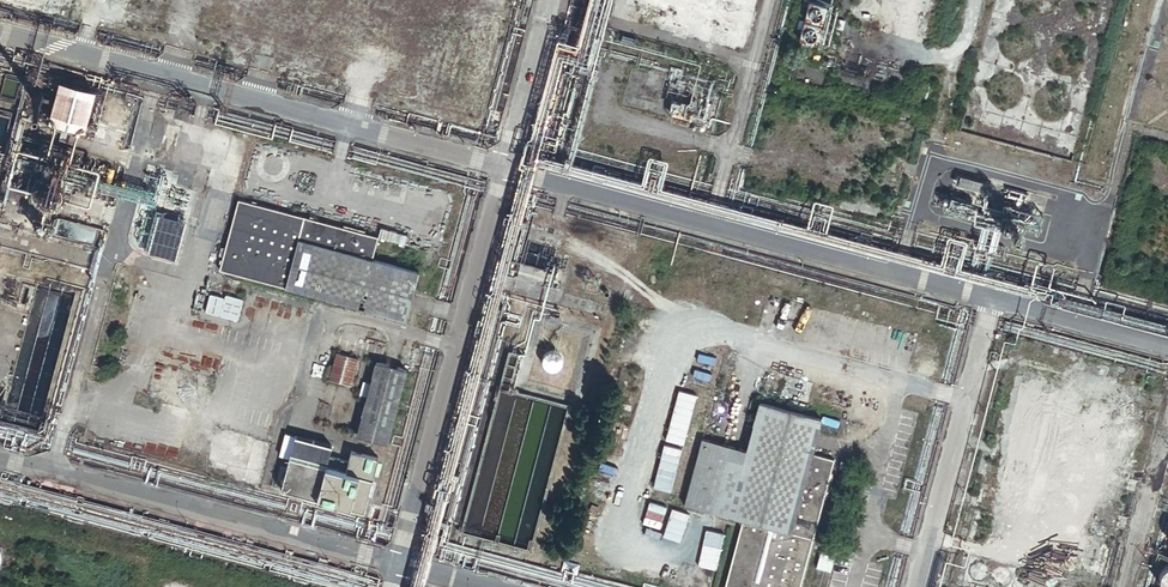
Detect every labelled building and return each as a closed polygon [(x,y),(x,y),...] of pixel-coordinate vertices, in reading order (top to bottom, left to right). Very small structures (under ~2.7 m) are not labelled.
[(818,45),(828,6),(809,1),(799,41),(818,45)] [(100,95),(62,84),(51,120),(90,131),(100,95)] [(237,200),(219,269),(404,319),(417,271),(371,259),(377,238),(237,200)] [(560,365),(561,363),(561,360),(560,358),(559,356),(558,354),(556,352),(553,351),(551,351),(549,351),(546,352),(544,354),(543,355),(542,358),(541,360),(541,363),(542,365),(543,367),(545,369),(547,370),(550,371),(552,371),(555,370),(557,369),(559,367),(560,365)] [(356,359),(333,353),(326,380),(349,385),(356,359)] [(386,443),(406,370),(375,362),(355,435),(386,443)] [(832,460),(811,454),(820,419),(757,403),(745,450),(701,439),(684,505),(741,520),(723,586),(799,586),(832,460)] [(708,436),(710,427),(703,425),(701,434),(708,436)] [(293,436),(279,489),(362,512),(376,458),(349,451),(346,461),(327,456),(330,446),(293,436)] [(1166,565),(1163,567),(1161,570),(1159,573),(1159,576),(1159,580),(1160,584),(1162,586),(1167,586),(1167,564),(1166,565)]
